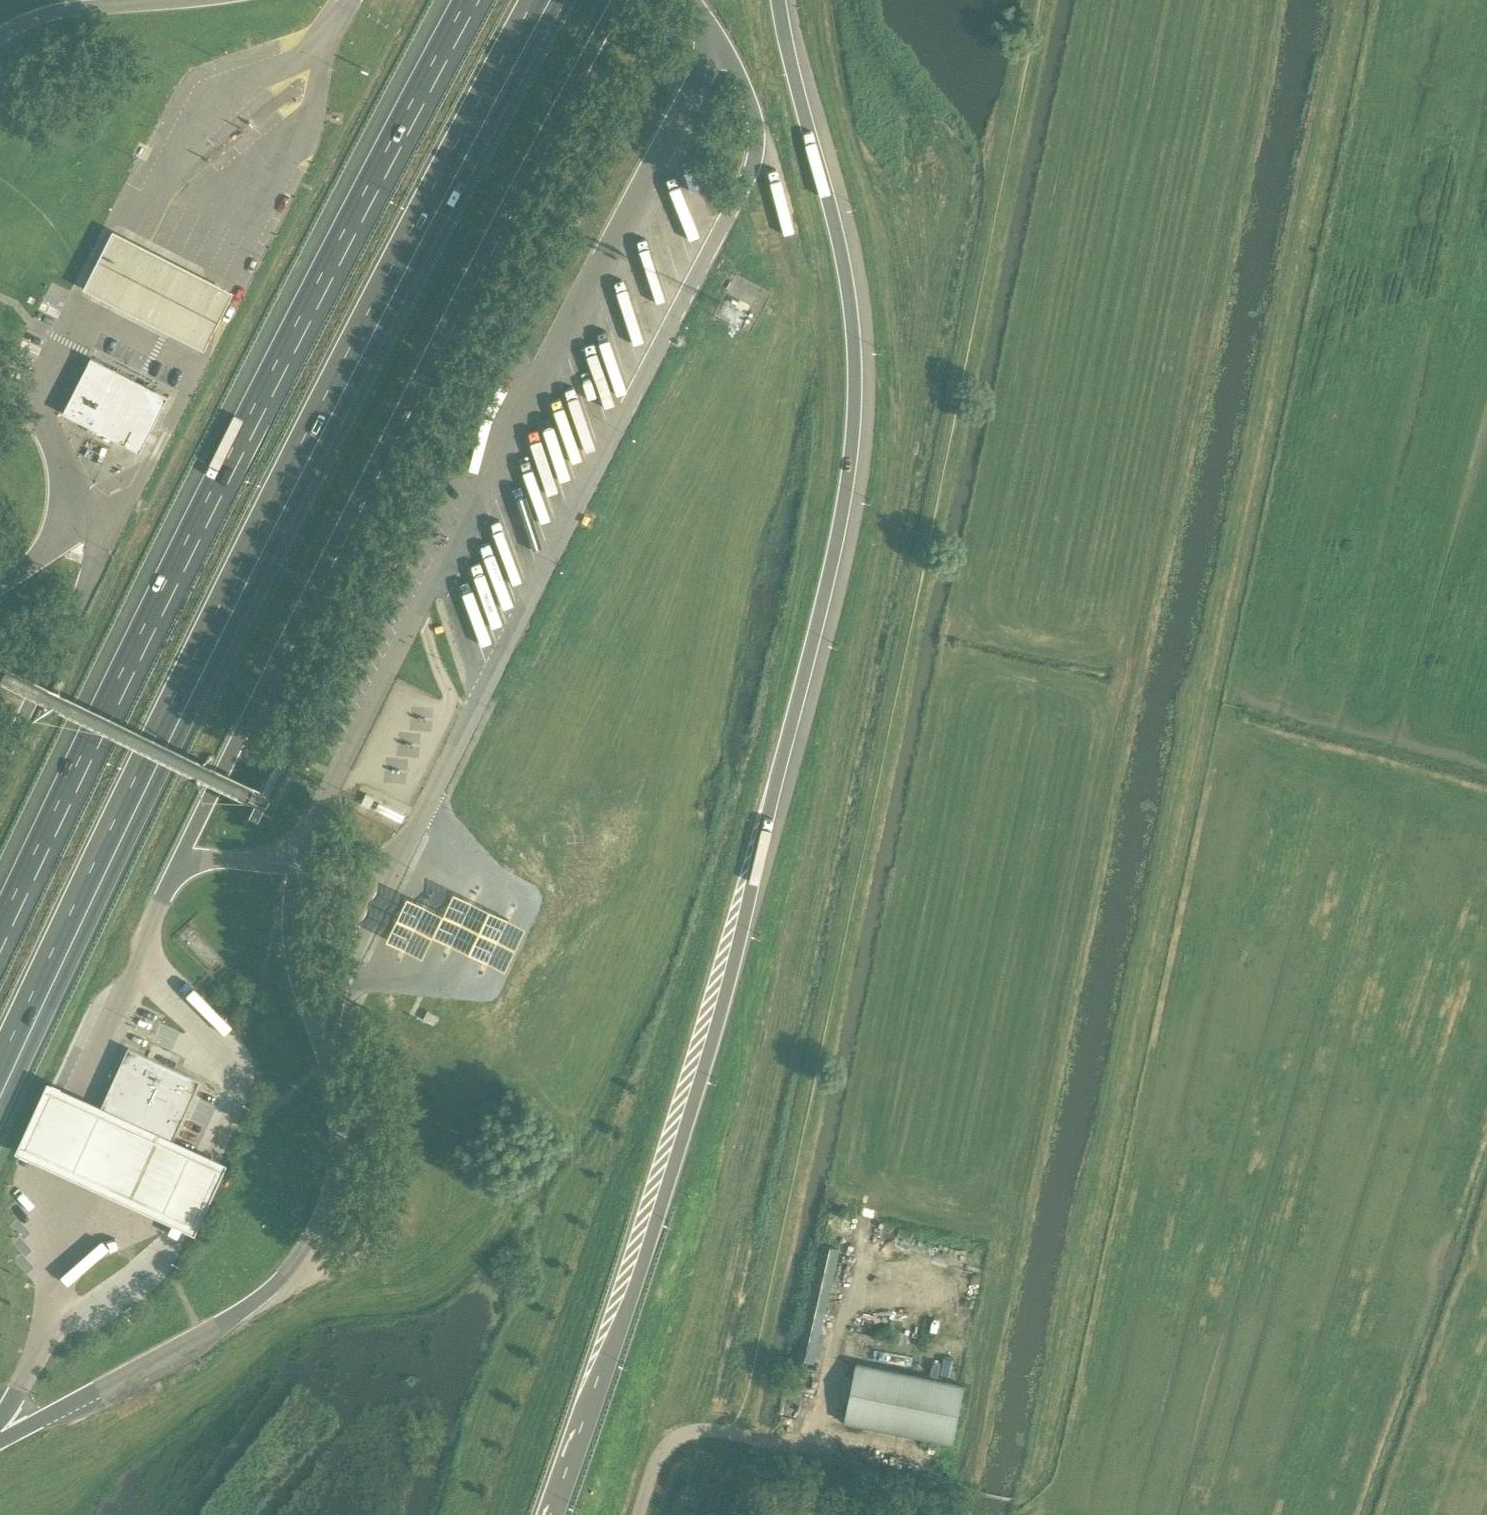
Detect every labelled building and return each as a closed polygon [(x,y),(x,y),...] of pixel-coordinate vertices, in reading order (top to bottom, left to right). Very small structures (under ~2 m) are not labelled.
[(27,108),(18,104),(13,115),(22,119),(27,108)] [(117,231),(88,289),(208,349),(237,291),(117,231)] [(89,362),(63,413),(140,452),(166,401),(168,397),(91,357),(89,362)] [(265,806),(256,801),(251,813),(260,817),(265,806)] [(445,918),(434,939),(470,956),(490,914),(455,896),(445,918)] [(409,900),(387,943),(404,951),(423,961),(434,939),(445,918),(425,908),(409,900)] [(200,1081),(129,1048),(100,1112),(171,1144),(200,1081)] [(200,1230),(230,1166),(58,1087),(28,1151),(200,1230)] [(823,1242),(799,1357),(817,1361),(841,1246),(823,1242)] [(967,1387),(859,1364),(847,1423),(955,1445),(967,1387)]
